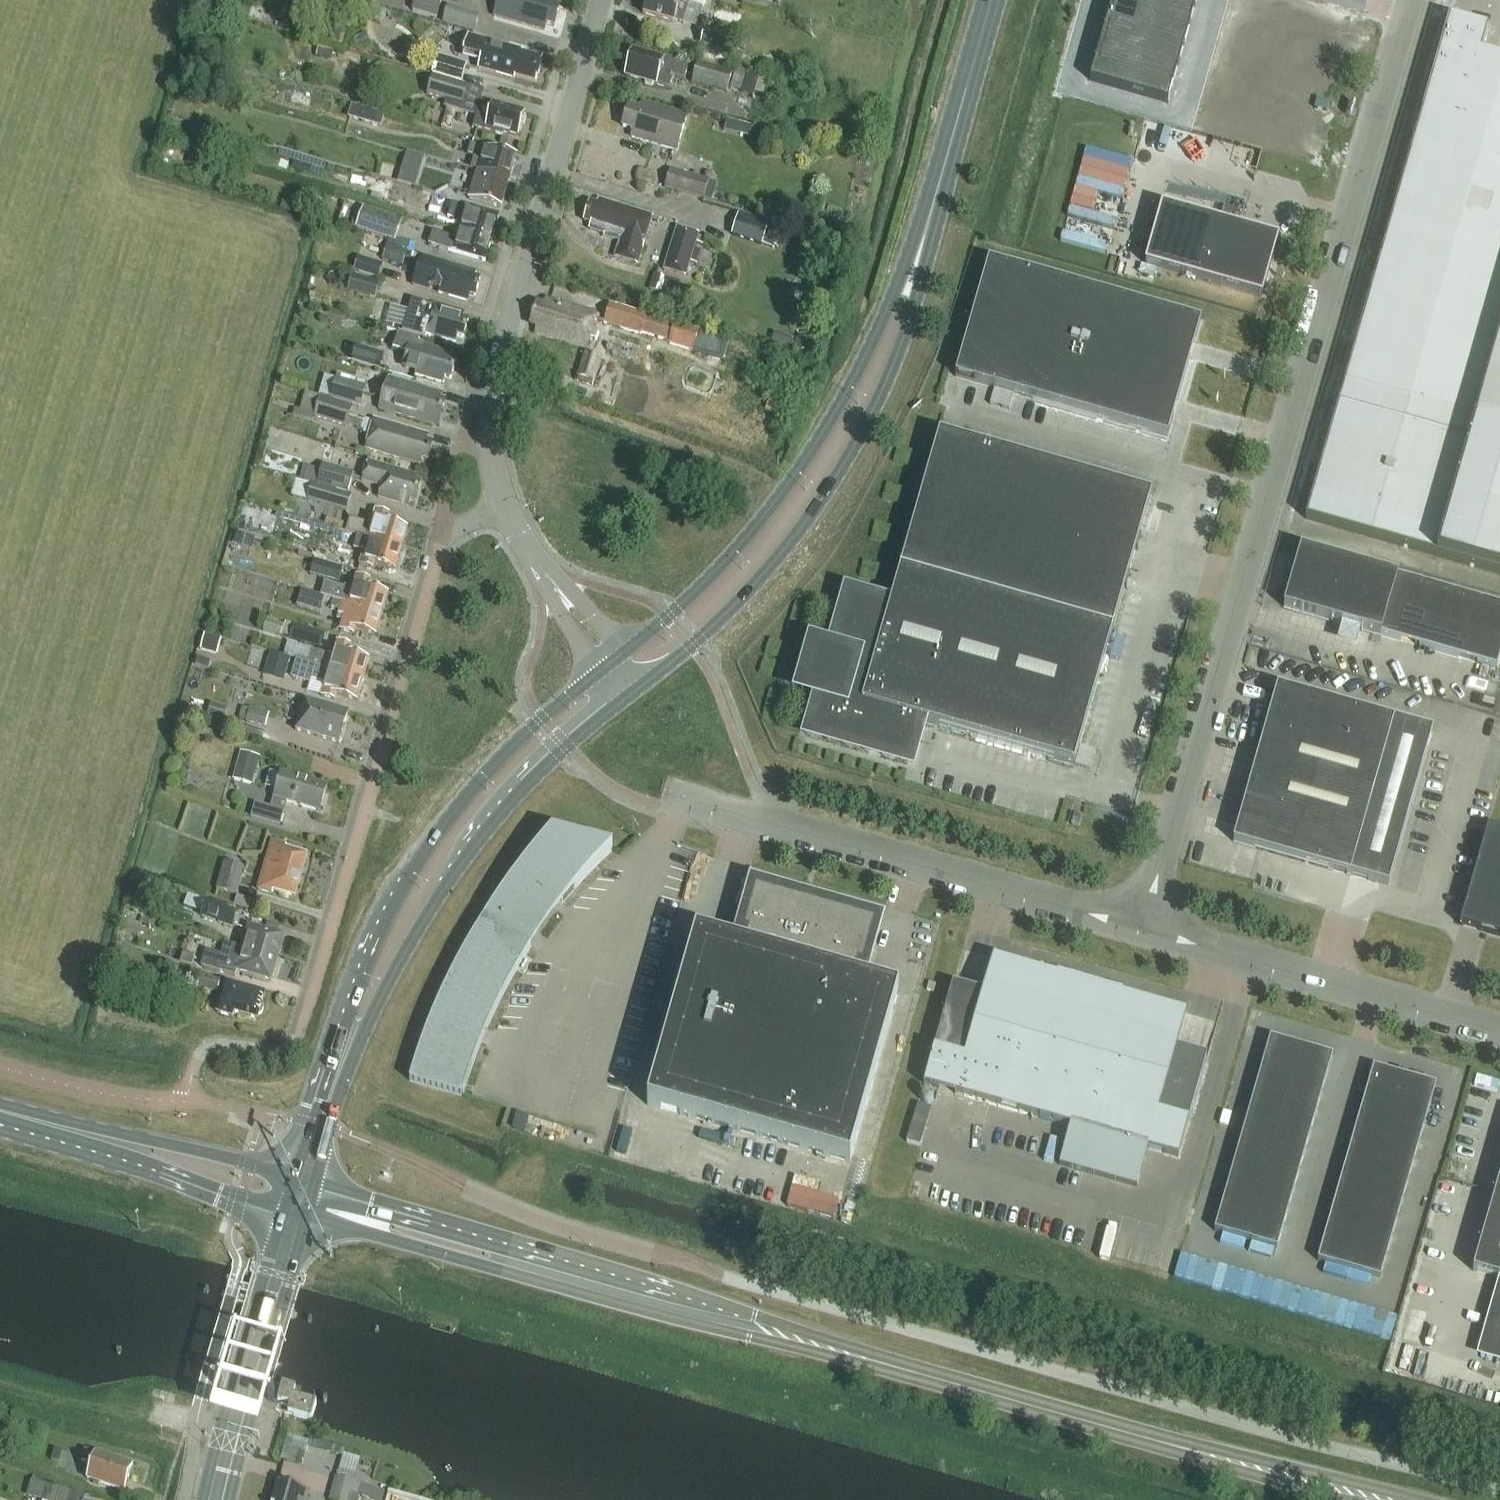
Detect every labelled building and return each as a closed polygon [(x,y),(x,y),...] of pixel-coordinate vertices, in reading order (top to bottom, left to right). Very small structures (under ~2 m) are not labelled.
[(412,11),(438,18),(443,0),(415,0),(412,11)] [(554,27),(560,8),(537,1),(538,0),(499,0),(495,17),(544,31),(546,25),(554,27)] [(684,25),(689,4),(680,1),(680,0),(647,0),(643,15),(674,23),(674,22),(684,25)] [(1156,0),(1114,0),(1113,5),(1151,16),(1156,0)] [(1196,8),(1169,0),(1156,0),(1151,16),(1190,27),(1196,8)] [(1146,35),(1151,16),(1113,5),(1107,24),(1146,35)] [(444,23),(477,32),(481,15),(448,6),(444,23)] [(1185,46),(1190,27),(1151,16),(1146,35),(1185,46)] [(1488,30),(1449,19),(1306,516),(1499,570),(1499,59),(1482,53),(1488,30)] [(1140,54),(1146,35),(1107,24),(1102,43),(1140,54)] [(332,43),(343,47),(348,32),(337,28),(332,43)] [(700,54),(726,62),(734,37),(707,29),(700,54)] [(366,34),(353,41),(359,51),(371,44),(366,34)] [(1179,65),(1185,46),(1146,35),(1140,54),(1179,65)] [(522,55),(522,52),(469,37),(464,53),(482,59),(479,70),(514,81),(515,78),(536,84),(543,61),(522,55)] [(1129,93),(1140,54),(1102,43),(1091,82),(1129,93)] [(318,47),(316,58),(331,62),(334,50),(318,47)] [(673,78),(684,81),(688,67),(664,61),(665,60),(633,51),(626,77),(670,90),(673,78)] [(1168,104),(1179,65),(1140,54),(1129,93),(1168,104)] [(437,56),(432,75),(462,83),(467,64),(437,56)] [(700,63),(694,83),(729,94),(731,89),(736,74),(700,63)] [(736,74),(731,89),(740,92),(746,73),(737,70),(736,74)] [(433,77),(427,95),(462,106),(467,87),(433,77)] [(481,102),(474,125),(486,128),(485,131),(502,136),(503,133),(519,138),(522,126),(524,126),(527,118),(525,117),(525,114),(493,105),(492,105),(481,102)] [(632,138),(677,152),(687,117),(642,104),(640,111),(630,107),(623,128),(634,131),(632,138)] [(351,117),(382,128),(386,117),(354,107),(351,117)] [(743,124),(741,135),(751,137),(753,126),(743,124)] [(471,169),(478,171),(510,180),(516,158),(484,148),(473,145),(470,155),(474,157),(471,169)] [(192,153),(188,165),(202,169),(205,157),(192,153)] [(402,168),(398,184),(415,189),(420,173),(402,168)] [(667,189),(707,200),(713,181),(673,170),(667,189)] [(510,180),(478,171),(471,194),(465,192),(464,196),(470,198),(469,200),(501,209),(510,180)] [(382,179),(378,194),(419,205),(423,191),(415,189),(398,184),(382,179)] [(615,258),(639,265),(655,214),(601,198),(599,205),(591,203),(585,222),(593,225),(591,230),(606,234),(605,237),(620,241),(615,258)] [(459,221),(456,230),(492,240),(499,218),(452,204),(448,217),(459,221)] [(357,229),(397,241),(404,219),(364,207),(357,229)] [(1279,240),(1162,207),(1146,265),(1262,298),(1279,240)] [(734,235),(765,246),(772,226),(740,216),(734,235)] [(698,244),(701,235),(679,227),(665,271),(687,278),(692,264),(697,266),(704,246),(698,244)] [(456,230),(453,238),(435,232),(431,246),(485,263),(492,240),(456,230)] [(388,246),(383,261),(403,266),(407,252),(388,246)] [(355,271),(381,279),(385,266),(359,258),(355,271)] [(447,265),(428,259),(423,258),(416,284),(439,291),(439,293),(468,302),(469,296),(475,298),(480,280),(475,278),(476,272),(447,264),(447,265)] [(1168,438),(1201,322),(989,261),(956,377),(1168,438)] [(656,275),(651,291),(675,299),(680,282),(656,275)] [(352,276),(348,292),(376,300),(381,285),(352,276)] [(538,327),(536,334),(586,349),(596,314),(547,299),(545,307),(536,304),(530,324),(538,327)] [(464,313),(435,305),(424,301),(421,309),(411,306),(410,309),(406,308),(404,313),(400,311),(394,328),(417,335),(422,318),(431,320),(427,334),(456,343),(457,337),(463,339),(469,321),(463,319),(464,313)] [(719,361),(726,340),(612,304),(606,322),(696,350),(695,354),(719,361)] [(452,354),(423,346),(421,345),(423,338),(399,331),(394,350),(408,354),(404,369),(416,372),(415,376),(444,384),(445,378),(451,380),(457,361),(451,360),(452,354)] [(795,340),(775,333),(771,345),(791,352),(795,340)] [(798,352),(809,352),(809,335),(799,335),(798,352)] [(347,360),(382,370),(386,356),(352,346),(347,360)] [(603,357),(585,353),(579,381),(597,385),(603,357)] [(322,396),(362,408),(370,384),(339,374),(337,379),(328,376),(322,396)] [(392,376),(391,381),(407,385),(409,380),(392,376)] [(434,420),(440,421),(445,402),(440,400),(441,395),(388,380),(380,411),(432,425),(434,420)] [(313,421),(319,397),(307,393),(302,412),(296,410),(294,416),(313,421)] [(316,418),(349,428),(355,409),(321,399),(316,418)] [(783,403),(772,400),(768,412),(779,415),(783,403)] [(374,420),(374,423),(354,417),(352,426),(371,432),(366,449),(420,465),(422,460),(428,462),(433,444),(427,442),(428,436),(374,420)] [(1152,495),(939,434),(889,608),(850,597),(833,654),(814,649),(803,689),(822,695),(811,733),(908,761),(920,722),(1074,766),(1152,495)] [(410,501),(416,503),(421,484),(416,482),(417,476),(368,462),(362,481),(382,487),(379,498),(408,507),(410,501)] [(348,495),(355,473),(324,463),(322,470),(310,467),(306,483),(348,495)] [(354,497),(348,495),(306,483),(300,481),(296,497),(349,513),(354,497)] [(282,514),(298,518),(300,511),(284,507),(282,514)] [(358,536),(381,543),(381,541),(402,547),(408,529),(387,523),(389,516),(376,512),(372,526),(350,520),(347,532),(358,536)] [(327,519),(325,527),(342,533),(344,525),(327,519)] [(256,539),(237,534),(233,546),(252,551),(256,539)] [(381,543),(358,536),(354,549),(364,552),(360,566),(373,569),(375,564),(396,570),(402,547),(381,541),(381,543)] [(292,549),(350,567),(354,554),(331,547),(331,549),(317,545),(316,550),(294,543),(292,549)] [(1278,596),(1279,595),(1281,593),(1288,595),(1284,608),(1381,636),(1497,669),(1499,658),(1499,606),(1398,577),(1301,549),(1292,580),(1286,578),(1286,576),(1285,575),(1285,573),(1284,573),(1285,581),(1282,589),(1277,596),(1278,596)] [(312,572),(340,581),(344,568),(316,559),(312,572)] [(356,577),(354,587),(327,579),(322,596),(333,600),(361,608),(362,606),(383,612),(388,595),(367,589),(370,581),(356,577)] [(321,615),(327,600),(303,592),(298,607),(321,615)] [(361,608),(333,600),(331,608),(340,611),(337,620),(343,622),(341,631),(354,635),(355,630),(376,636),(383,612),(362,606),(361,608)] [(291,640),(323,648),(327,634),(295,625),(291,640)] [(218,655),(222,640),(206,636),(202,651),(218,655)] [(302,661),(302,662),(342,674),(343,672),(364,678),(369,661),(348,655),(351,647),(337,643),(333,657),(313,651),(310,664),(302,661)] [(263,676),(285,683),(292,660),(270,654),(263,676)] [(212,662),(198,658),(195,665),(209,670),(212,662)] [(312,679),(320,681),(326,683),(322,697),(335,701),(336,696),(357,702),(364,678),(343,672),(342,674),(302,662),(297,661),(292,678),(311,684),(312,679)] [(1278,687),(1263,739),(1248,791),(1233,843),(1350,876),(1389,887),(1404,835),(1419,783),(1433,731),(1394,720),(1278,687)] [(296,732),(339,745),(348,714),(306,701),(296,732)] [(212,704),(206,720),(222,725),(227,709),(212,704)] [(240,720),(267,729),(272,714),(253,708),(253,710),(244,707),(240,720)] [(240,725),(238,732),(262,740),(265,733),(240,725)] [(261,759),(241,753),(233,782),(253,787),(261,759)] [(288,802),(320,812),(327,788),(281,775),(271,808),(255,804),(251,818),(280,827),(288,802)] [(1083,817),(1075,815),(1072,825),(1080,827),(1083,817)] [(1460,926),(1487,933),(1499,937),(1499,831),(1488,828),(1460,926)] [(415,1063),(410,1082),(463,1097),(468,1079),(474,1062),(481,1045),(488,1028),(495,1012),(503,995),(512,979),(521,963),(531,948),(541,933),(552,918),(563,903),(575,889),(588,876),(600,863),(613,850),(552,832),(539,847),(526,861),(514,876),(502,892),(491,908),(480,924),(470,941),(461,958),(452,975),(443,992),(435,1009),(428,1027),(421,1045),(415,1063)] [(265,867),(301,877),(307,856),(286,850),(287,847),(272,842),(265,867)] [(217,891),(237,897),(246,868),(225,863),(217,891)] [(295,898),(301,877),(265,867),(258,891),(273,895),(274,891),(295,898)] [(873,927),(756,893),(740,951),(695,938),(647,1109),(850,1167),(899,996),(856,984),(873,927)] [(238,897),(235,907),(249,911),(252,901),(238,897)] [(202,918),(236,929),(241,913),(207,901),(202,918)] [(242,949),(278,959),(284,937),(249,926),(242,949)] [(271,981),(278,959),(242,949),(225,943),(221,956),(206,951),(202,967),(236,977),(237,971),(271,981)] [(184,953),(181,964),(192,967),(195,956),(184,953)] [(1060,1166),(1137,1188),(1148,1149),(1178,1158),(1206,1061),(1176,1052),(1187,1014),(1122,996),(1123,995),(1058,976),(1057,977),(993,959),(982,997),(952,989),(924,1086),(1071,1127),(1060,1166)] [(258,1020),(259,1017),(262,1014),(263,1008),(262,1004),(265,994),(201,976),(198,988),(218,994),(220,985),(225,987),(217,1013),(233,1018),(234,1013),(258,1020)] [(1215,1232),(1278,1250),(1333,1057),(1271,1038),(1215,1232)] [(1318,1261),(1381,1279),(1436,1086),(1374,1068),(1318,1261)] [(911,1134),(908,1144),(921,1147),(923,1138),(911,1134)] [(1473,1272),(1499,1279),(1499,1177),(1473,1272)] [(789,1204),(835,1217),(841,1198),(794,1185),(789,1204)] [(1400,1311),(1183,1255),(1177,1278),(1394,1334),(1400,1311)] [(277,1402),(278,1403),(290,1406),(288,1415),(311,1422),(317,1404),(294,1397),(296,1389),(283,1384),(277,1402)] [(301,1468),(309,1441),(288,1434),(280,1461),(301,1468)] [(52,1461),(60,1463),(63,1452),(55,1450),(52,1461)] [(87,1480),(124,1492),(133,1466),(96,1453),(95,1454),(85,1451),(81,1464),(92,1467),(87,1480)] [(329,1499),(358,1499),(360,1492),(364,1493),(364,1496),(377,1499),(383,1499),(385,1491),(354,1483),(357,1475),(339,1470),(337,1478),(335,1477),(329,1499)] [(27,1495),(44,1499),(49,1485),(32,1480),(27,1495)] [(311,1492),(279,1483),(274,1499),(309,1499),(311,1492)] [(72,1492),(71,1492),(49,1485),(44,1499),(70,1499),(72,1492)]
